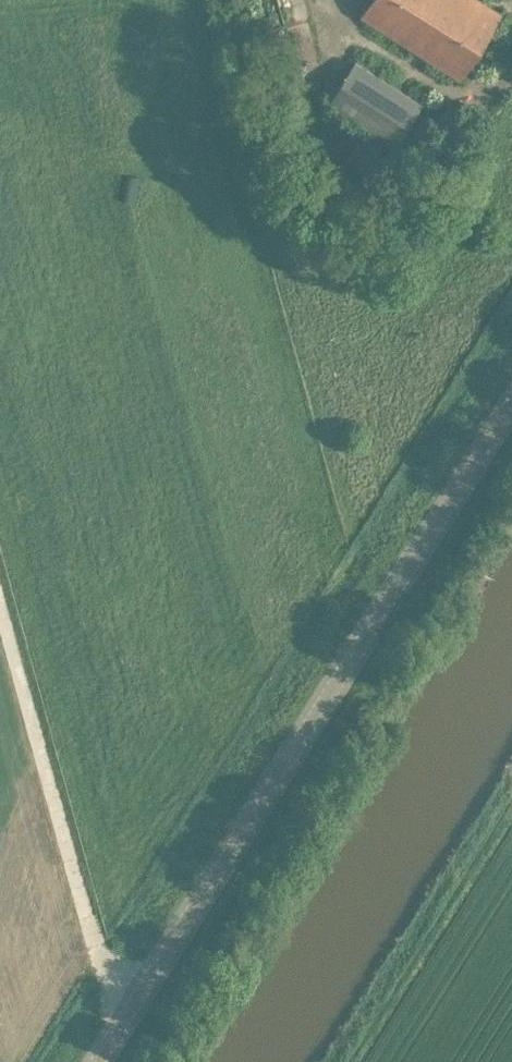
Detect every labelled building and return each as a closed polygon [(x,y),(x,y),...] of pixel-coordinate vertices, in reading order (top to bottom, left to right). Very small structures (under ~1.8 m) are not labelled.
[(499,10),(483,0),(367,0),(359,13),(457,75),(499,10)] [(391,145),(419,100),(401,88),(353,58),(324,103),(391,145)]
